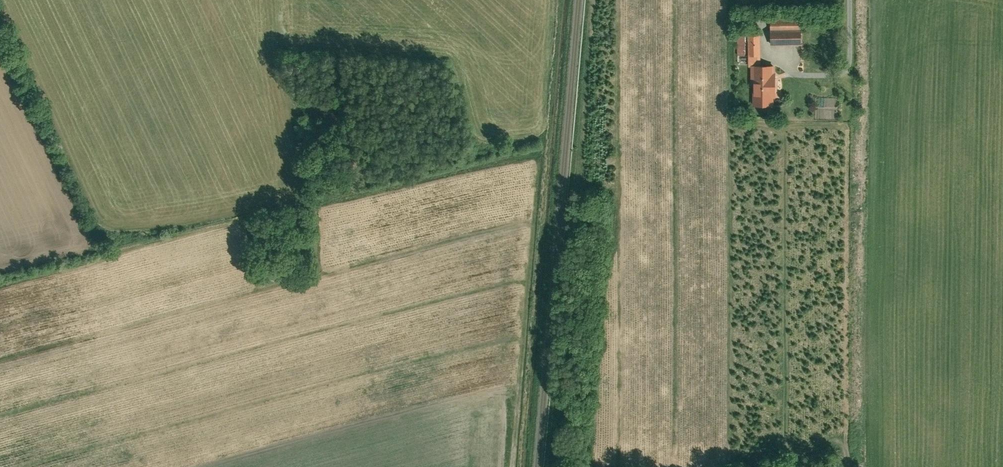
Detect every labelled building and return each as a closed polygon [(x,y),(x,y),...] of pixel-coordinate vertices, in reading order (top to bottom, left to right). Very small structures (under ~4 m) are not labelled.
[(805,16),(774,16),(774,28),(806,28),(805,16)] [(806,28),(774,28),(774,43),(806,42),(806,28)] [(765,34),(755,34),(754,54),(764,55),(765,34)] [(778,65),(755,64),(754,104),(777,105),(777,96),(781,96),(782,72),(778,72),(778,65)]
